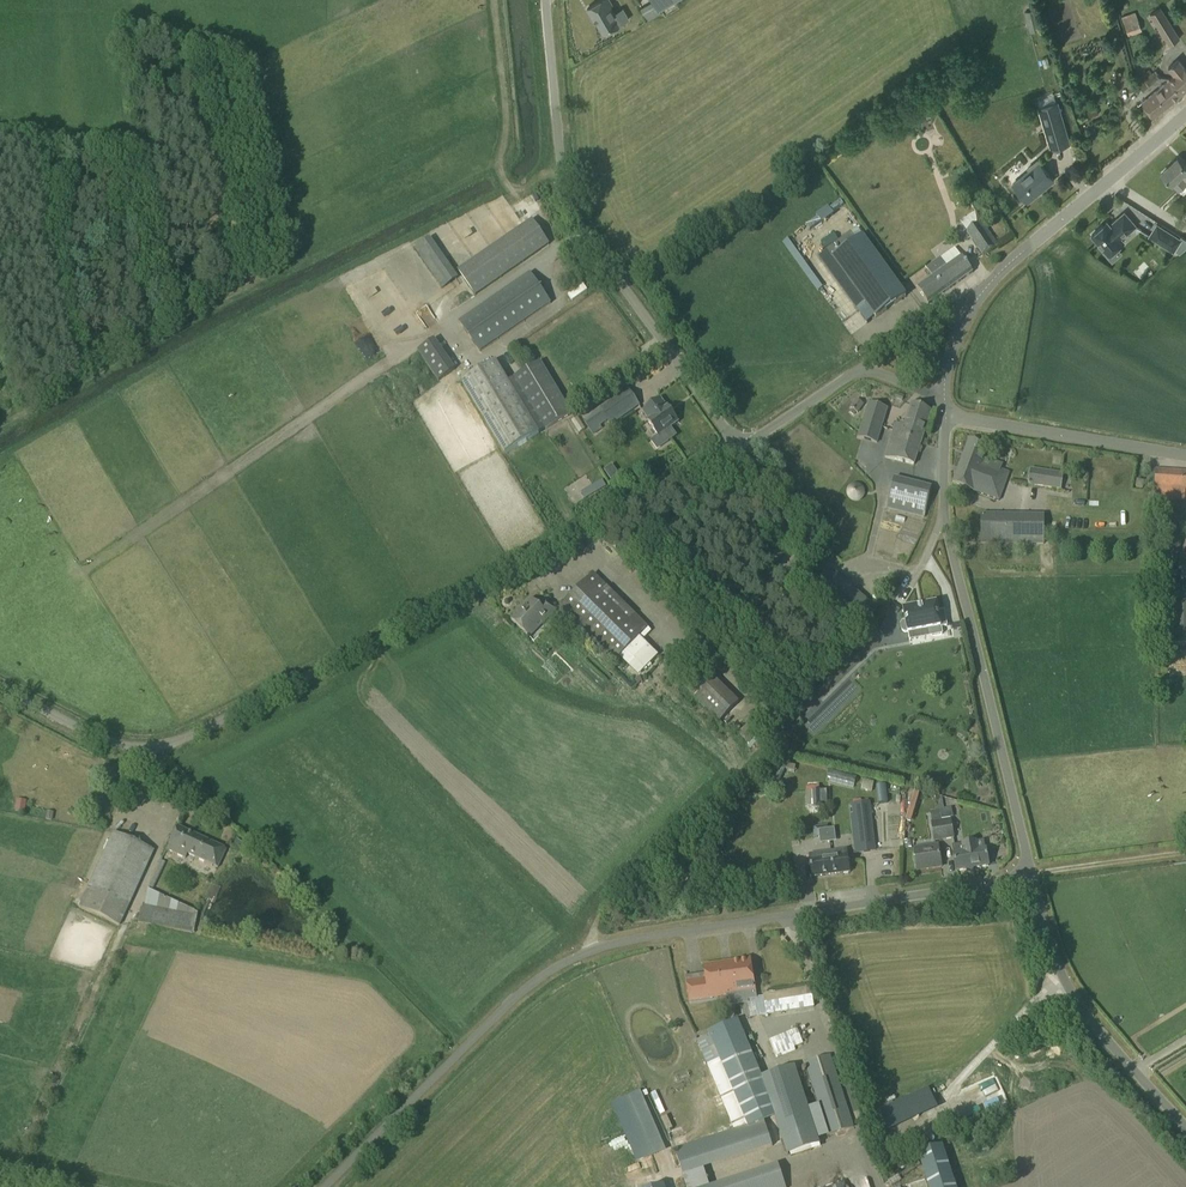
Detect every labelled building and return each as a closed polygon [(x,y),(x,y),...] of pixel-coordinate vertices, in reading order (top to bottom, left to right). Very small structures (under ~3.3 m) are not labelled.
[(587,9),(593,19),(595,18),(598,23),(604,34),(621,24),(610,6),(612,5),(609,0),(602,0),(587,9)] [(654,1),(641,8),(648,20),(661,12),(659,10),(677,0),(653,0),(654,1)] [(1183,1),(1176,10),(1180,13),(1180,12),(1184,15),(1183,15),(1185,18),(1185,3),(1183,1)] [(1169,45),(1180,38),(1161,7),(1150,14),(1169,45)] [(1036,9),(1024,12),(1030,33),(1041,30),(1036,9)] [(1121,17),(1128,35),(1142,30),(1135,12),(1121,17)] [(1185,90),(1185,69),(1178,59),(1168,68),(1174,74),(1169,78),(1182,94),(1185,90)] [(1161,79),(1155,71),(1152,73),(1149,69),(1135,80),(1144,92),(1161,79)] [(1154,117),(1182,94),(1169,78),(1141,102),(1154,117)] [(1057,101),(1038,107),(1051,150),(1070,144),(1057,101)] [(1091,104),(1085,106),(1089,117),(1098,114),(1095,106),(1092,107),(1091,104)] [(1177,158),(1161,173),(1172,185),(1173,184),(1180,191),(1185,185),(1185,167),(1177,158)] [(1023,176),(1013,184),(1020,192),(1027,201),(1054,180),(1046,170),(1037,160),(1028,168),(1030,170),(1023,176)] [(975,212),(961,222),(983,256),(997,247),(975,212)] [(1107,221),(1091,235),(1109,255),(1124,241),(1122,238),(1136,226),(1124,212),(1110,225),(1107,221)] [(532,221),(458,271),(475,295),(549,244),(532,221)] [(1181,239),(1157,224),(1149,236),(1174,251),(1181,239)] [(858,312),(867,306),(876,318),(906,296),(863,237),(857,241),(850,232),(817,256),(858,312)] [(435,236),(417,246),(442,290),(460,279),(435,236)] [(972,272),(960,256),(955,248),(926,268),(932,276),(917,287),(928,304),(972,272)] [(480,352),(550,303),(530,273),(459,322),(480,352)] [(585,284),(570,293),(574,300),(589,290),(585,284)] [(438,338),(420,350),(440,381),(458,369),(438,338)] [(539,434),(495,361),(462,381),(506,453),(539,434)] [(540,362),(514,378),(546,430),(572,414),(540,362)] [(611,425),(639,405),(628,389),(600,409),(611,425)] [(648,422),(659,436),(651,441),(657,450),(676,436),(670,428),(678,422),(668,407),(667,408),(661,399),(643,412),(649,421),(648,422)] [(852,409),(850,412),(854,415),(856,412),(857,413),(863,405),(857,400),(851,408),(852,409)] [(889,408),(869,402),(858,438),(878,444),(889,408)] [(895,423),(885,455),(914,465),(931,412),(911,404),(904,424),(901,423),(900,425),(895,423)] [(999,500),(1009,473),(983,464),(990,446),(970,439),(953,483),(999,500)] [(1052,473),(1031,470),(1029,485),(1061,490),(1064,476),(1052,473)] [(1156,471),(1154,498),(1185,500),(1185,492),(1185,472),(1156,471)] [(932,488),(894,479),(887,508),(924,517),(932,488)] [(592,487),(582,493),(585,499),(596,493),(592,487)] [(1045,517),(981,516),(981,544),(1044,545),(1045,517)] [(1185,540),(1173,577),(1185,581),(1185,540)] [(1168,570),(1160,570),(1160,584),(1168,584),(1168,570)] [(593,574),(560,608),(614,662),(619,657),(638,676),(658,655),(643,640),(651,631),(593,574)] [(1164,643),(1185,643),(1185,595),(1164,595),(1164,643)] [(556,610),(545,599),(538,605),(532,599),(511,619),(529,637),(556,610)] [(937,604),(904,610),(906,621),(903,622),(901,625),(902,631),(905,632),(908,632),(908,633),(930,629),(932,636),(942,634),(941,627),(947,626),(944,611),(938,612),(937,604)] [(683,687),(719,722),(739,702),(703,667),(683,687)] [(829,770),(827,777),(855,785),(857,778),(829,770)] [(886,785),(877,787),(879,804),(888,802),(886,785)] [(819,791),(812,791),(813,807),(821,806),(821,791),(820,791),(819,791)] [(913,822),(920,794),(914,792),(906,820),(913,822)] [(16,798),(16,811),(26,812),(27,799),(16,798)] [(942,798),(938,798),(940,810),(944,840),(954,838),(951,818),(953,818),(952,807),(949,808),(944,809),(942,798)] [(875,850),(869,802),(851,804),(852,816),(849,816),(852,841),(853,840),(855,852),(875,850)] [(934,841),(944,840),(940,810),(930,811),(932,822),(931,822),(934,841)] [(217,869),(226,850),(177,827),(166,850),(185,859),(186,855),(217,869)] [(834,828),(819,830),(821,843),(836,841),(834,828)] [(118,926),(153,851),(114,833),(79,908),(118,926)] [(986,849),(985,849),(984,842),(952,847),(956,871),(989,866),(986,849)] [(938,846),(914,850),(916,859),(918,871),(919,870),(926,869),(941,867),(939,855),(938,846)] [(847,849),(809,854),(812,878),(850,872),(847,849)] [(137,923),(193,934),(197,914),(187,910),(187,908),(147,890),(143,909),(140,909),(137,923)] [(706,979),(687,982),(690,1001),(702,999),(755,991),(750,960),(705,967),(706,979)] [(811,987),(763,994),(764,996),(767,1015),(814,1008),(811,987)] [(738,1020),(708,1032),(709,1035),(697,1040),(703,1055),(709,1070),(734,1130),(764,1120),(775,1117),(762,1077),(738,1020)] [(797,1030),(769,1041),(776,1059),(796,1051),(794,1047),(803,1044),(797,1030)] [(829,1136),(853,1128),(830,1056),(805,1064),(829,1136)] [(795,1066),(762,1077),(775,1117),(787,1155),(820,1144),(795,1066)] [(888,1132),(942,1112),(933,1088),(879,1108),(888,1132)] [(627,1097),(652,1155),(663,1150),(639,1092),(627,1097)] [(608,1133),(620,1130),(617,1120),(613,1121),(615,1128),(607,1130),(608,1133)] [(686,1186),(786,1186),(778,1164),(710,1186),(704,1169),(772,1146),(765,1122),(764,1120),(734,1130),(675,1150),(686,1186)]
